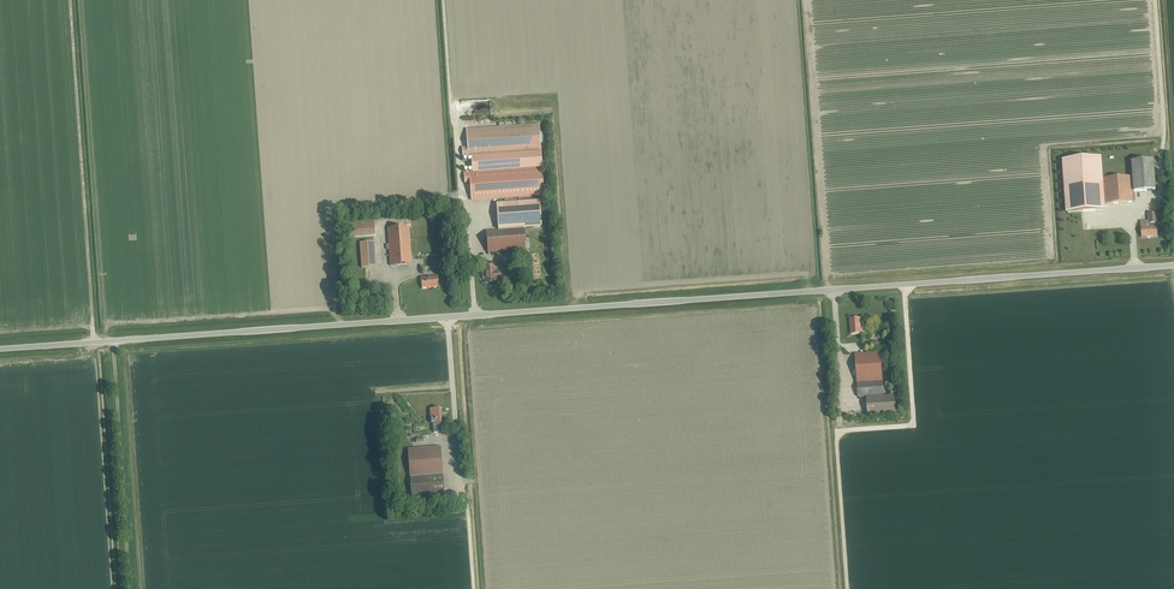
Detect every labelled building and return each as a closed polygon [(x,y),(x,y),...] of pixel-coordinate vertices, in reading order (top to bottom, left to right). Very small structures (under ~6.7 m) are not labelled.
[(462,148),(463,157),(471,156),(541,151),(540,143),(539,132),(539,124),(466,130),(468,148),(462,148)] [(1100,157),(1064,160),(1068,212),(1104,210),(1100,157)] [(1141,161),(1131,161),(1133,192),(1155,190),(1153,160),(1144,160),(1144,158),(1141,158),(1141,161)] [(541,168),(463,174),(464,183),(469,182),(471,200),(543,195),(541,168)] [(1105,203),(1133,201),(1131,177),(1103,178),(1105,203)] [(496,204),(498,230),(523,228),(524,228),(540,227),(539,201),(496,204)] [(1141,237),(1157,236),(1155,213),(1147,213),(1148,223),(1149,223),(1149,226),(1140,227),(1141,237)] [(348,222),(349,237),(376,236),(374,220),(348,222)] [(390,266),(411,264),(409,227),(388,228),(390,266)] [(488,252),(525,250),(523,228),(498,230),(486,231),(488,252)] [(376,267),(374,241),(359,242),(361,268),(376,267)] [(484,272),(482,274),(482,279),(485,280),(485,283),(496,282),(496,281),(501,280),(500,270),(495,270),(495,267),(492,267),(492,265),(491,264),(488,265),(487,266),(488,268),(484,268),(484,272)] [(421,288),(437,287),(437,276),(421,277),(421,288)] [(849,319),(850,332),(850,334),(861,334),(860,318),(849,319)] [(855,354),(856,383),(881,381),(880,353),(855,354)] [(881,381),(856,383),(857,397),(882,396),(881,381)] [(894,396),(865,398),(866,416),(895,415),(894,396)] [(433,433),(441,432),(441,422),(440,408),(430,409),(431,423),(432,423),(433,433)] [(440,447),(407,449),(410,478),(443,475),(440,447)] [(410,478),(411,495),(444,493),(443,475),(410,478)]
